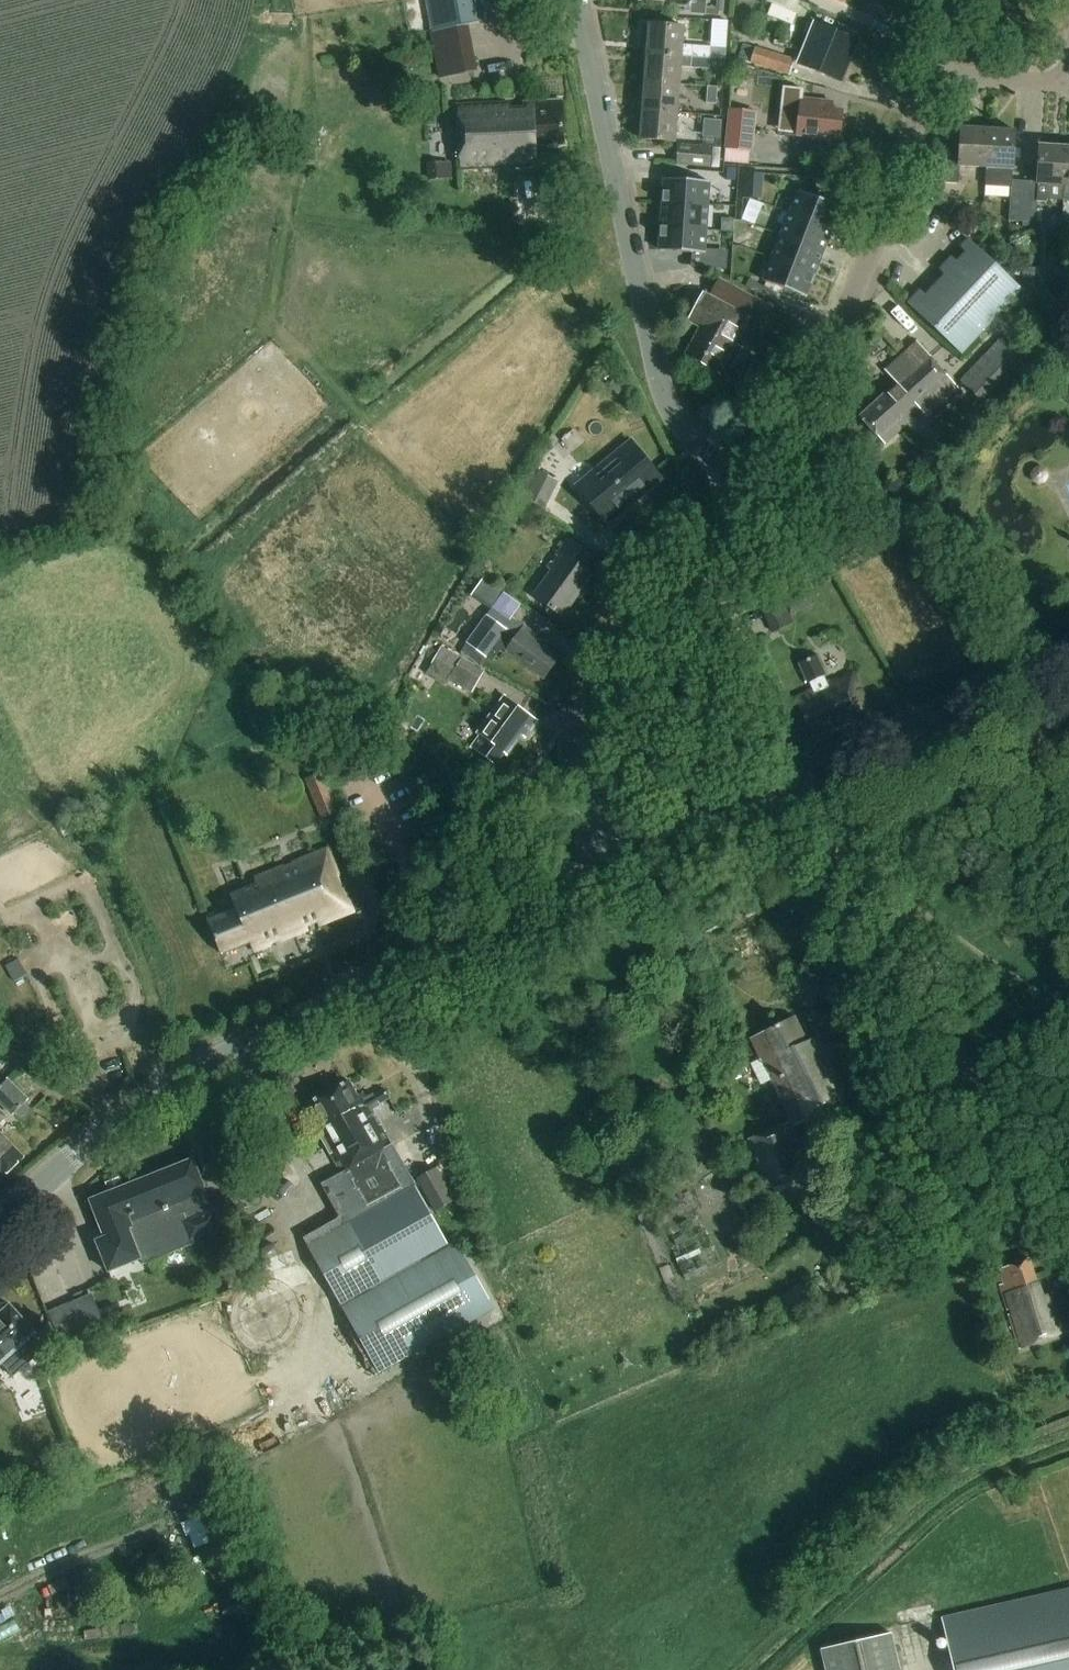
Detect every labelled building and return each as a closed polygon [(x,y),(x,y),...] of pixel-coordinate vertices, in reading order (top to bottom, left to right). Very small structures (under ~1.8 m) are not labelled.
[(429,16),(432,32),(468,25),(492,21),(488,0),(426,0),(429,16)] [(690,14),(719,16),(720,10),(706,9),(706,0),(697,0),(696,4),(691,4),(690,14)] [(684,28),(650,25),(650,26),(646,25),(643,28),(643,38),(645,41),(648,41),(647,57),(710,61),(711,47),(683,44),(684,28)] [(805,53),(810,55),(805,68),(841,83),(857,42),(815,26),(805,53)] [(794,59),(746,44),(741,61),(789,76),(794,59)] [(645,84),(680,86),(681,66),(709,68),(710,61),(647,57),(645,84)] [(645,84),(643,113),(677,115),(680,86),(645,84)] [(718,87),(708,86),(706,104),(717,104),(718,87)] [(784,88),(779,132),(797,134),(797,136),(839,141),(843,111),(833,110),(834,103),(803,100),(804,90),(784,88)] [(522,101),(523,108),(510,108),(509,101),(456,104),(459,169),(538,165),(538,148),(563,147),(561,100),(522,101)] [(729,108),(724,148),(752,151),(757,111),(729,108)] [(675,142),(677,115),(643,113),(641,139),(675,142)] [(951,157),(949,186),(961,187),(962,172),(987,173),(989,135),(965,133),(963,157),(951,157)] [(987,173),(986,190),(1012,192),(1010,222),(1022,222),(1023,182),(1012,181),(1013,174),(1015,174),(1017,136),(989,135),(987,173)] [(713,146),(678,143),(676,165),(711,168),(713,146)] [(1023,182),(1022,222),(1036,223),(1037,200),(1064,201),(1066,184),(1067,145),(1042,143),(1040,183),(1023,182)] [(452,163),(428,163),(428,180),(452,180),(452,163)] [(727,180),(735,181),(736,168),(728,168),(727,180)] [(746,173),(745,198),(761,199),(763,174),(746,173)] [(664,180),(663,204),(706,207),(708,182),(664,180)] [(789,214),(832,230),(840,208),(798,192),(789,214)] [(663,204),(661,227),(705,229),(706,207),(663,204)] [(832,230),(789,214),(781,237),(823,253),(832,230)] [(723,220),(722,231),(734,232),(734,220),(723,220)] [(661,227),(660,251),(703,254),(704,248),(705,229),(661,227)] [(823,253),(781,237),(772,260),(814,276),(823,253)] [(962,359),(1024,295),(971,243),(963,251),(970,257),(960,267),(954,261),(942,273),(948,279),(925,303),(918,297),(908,307),(962,359)] [(703,254),(703,265),(725,267),(727,250),(704,248),(703,254)] [(1068,277),(1068,262),(1064,258),(1056,267),(1068,277)] [(814,276),(772,260),(763,282),(806,298),(814,276)] [(1047,290),(1061,303),(1068,295),(1068,285),(1060,277),(1047,290)] [(711,294),(707,292),(690,324),(701,330),(686,358),(721,377),(752,321),(747,318),(758,298),(720,278),(711,294)] [(1057,318),(1068,330),(1068,305),(1057,318)] [(1004,335),(960,381),(979,399),(973,406),(985,417),(1035,364),(1004,335)] [(946,381),(939,376),(927,362),(929,360),(917,347),(885,376),(897,389),(860,423),(885,451),(923,416),(928,421),(959,394),(946,381)] [(615,381),(608,387),(616,396),(623,390),(615,381)] [(666,482),(636,445),(580,489),(610,526),(666,482)] [(519,495),(545,509),(559,482),(533,468),(519,495)] [(1032,476),(1032,477),(1032,478),(1033,479),(1033,480),(1033,481),(1034,481),(1034,482),(1035,482),(1036,483),(1037,483),(1038,483),(1038,484),(1039,484),(1040,484),(1041,484),(1042,483),(1043,483),(1044,482),(1045,481),(1046,481),(1046,480),(1046,479),(1047,479),(1047,478),(1047,477),(1047,476),(1047,475),(1047,474),(1046,474),(1046,473),(1046,472),(1045,472),(1045,471),(1044,471),(1044,470),(1043,470),(1042,469),(1041,469),(1040,469),(1039,469),(1038,469),(1037,469),(1036,470),(1035,470),(1035,471),(1034,471),(1034,472),(1033,472),(1033,473),(1032,474),(1032,475),(1032,476)] [(564,619),(594,577),(584,569),(592,558),(570,542),(548,572),(552,574),(535,598),(564,619)] [(513,618),(525,601),(486,574),(474,592),(513,618)] [(760,605),(772,632),(795,623),(783,595),(760,605)] [(497,612),(471,648),(496,665),(506,652),(548,682),(563,661),(550,652),(553,647),(516,623),(515,624),(497,612)] [(976,631),(973,634),(978,641),(982,638),(976,631)] [(485,672),(442,647),(432,664),(452,675),(449,680),(472,693),(485,672)] [(797,700),(811,734),(848,718),(851,726),(874,717),(857,675),(830,686),(817,656),(799,664),(807,685),(810,684),(814,692),(797,700)] [(506,775),(531,742),(530,741),(541,724),(511,702),(474,750),(506,775)] [(305,780),(321,820),(337,813),(321,774),(305,780)] [(258,955),(355,915),(330,853),(259,882),(262,889),(234,900),(239,913),(210,925),(224,959),(255,946),(258,955)] [(795,1129),(853,1101),(822,1036),(809,1043),(796,1018),(753,1041),(792,1125),(749,1142),(766,1190),(811,1174),(805,1160),(798,1162),(793,1147),(799,1143),(795,1129)] [(7,1079),(0,1087),(0,1104),(12,1116),(28,1099),(7,1079)] [(456,1241),(449,1245),(415,1186),(414,1187),(391,1147),(370,1108),(389,1098),(384,1089),(365,1099),(363,1094),(356,1098),(347,1082),(311,1102),(324,1125),(319,1128),(343,1171),(323,1183),(343,1219),(305,1240),(381,1375),(495,1311),(456,1241)] [(12,1119),(0,1107),(0,1129),(12,1119)] [(2,1185),(28,1159),(0,1129),(0,1183),(2,1185)] [(108,1271),(141,1258),(143,1264),(193,1244),(192,1240),(221,1228),(210,1202),(195,1160),(126,1186),(122,1174),(109,1179),(113,1191),(94,1198),(107,1235),(97,1239),(108,1271)] [(418,1180),(436,1212),(455,1201),(437,1169),(418,1180)] [(1032,1260),(996,1272),(1021,1349),(1066,1333),(1051,1293),(1044,1295),(1032,1260)] [(41,1344),(32,1334),(37,1330),(12,1302),(0,1313),(0,1363),(1,1362),(10,1372),(41,1344)] [(981,1314),(985,1325),(995,1321),(991,1311),(981,1314)] [(942,1621),(954,1669),(1068,1669),(1068,1591),(942,1621)] [(826,1669),(901,1669),(892,1631),(821,1648),(826,1669)]
